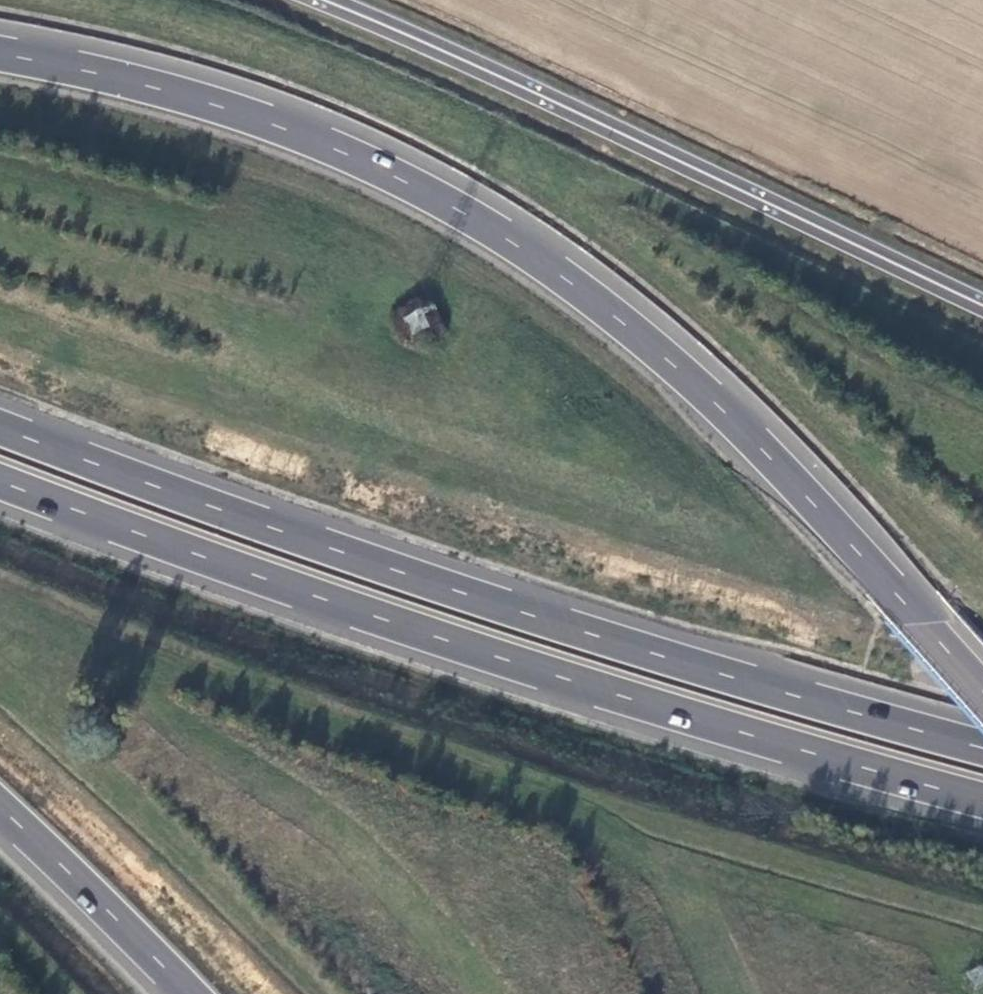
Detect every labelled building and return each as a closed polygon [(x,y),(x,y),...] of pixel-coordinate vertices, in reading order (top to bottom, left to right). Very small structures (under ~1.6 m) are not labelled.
[(410,335),(442,325),(435,304),(403,314),(410,335)] [(982,983),(982,964),(966,971),(973,988),(982,983)]
